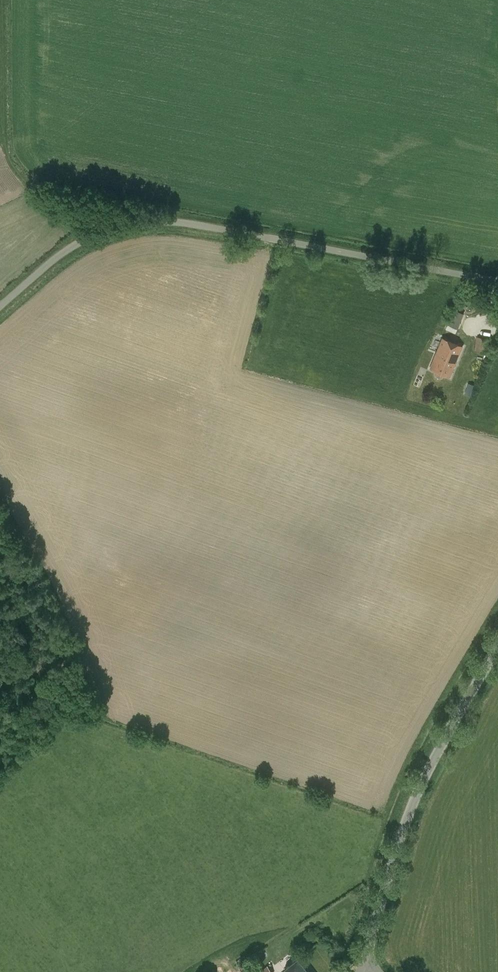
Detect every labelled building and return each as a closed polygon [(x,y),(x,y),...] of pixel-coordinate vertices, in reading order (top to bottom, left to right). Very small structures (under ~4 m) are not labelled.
[(458,329),(465,314),(454,309),(447,325),(458,329)] [(450,377),(462,346),(443,338),(430,369),(450,377)] [(472,395),(474,384),(468,383),(466,393),(472,395)] [(286,970),(284,971),(308,971),(297,958),(285,969),(286,970)]
